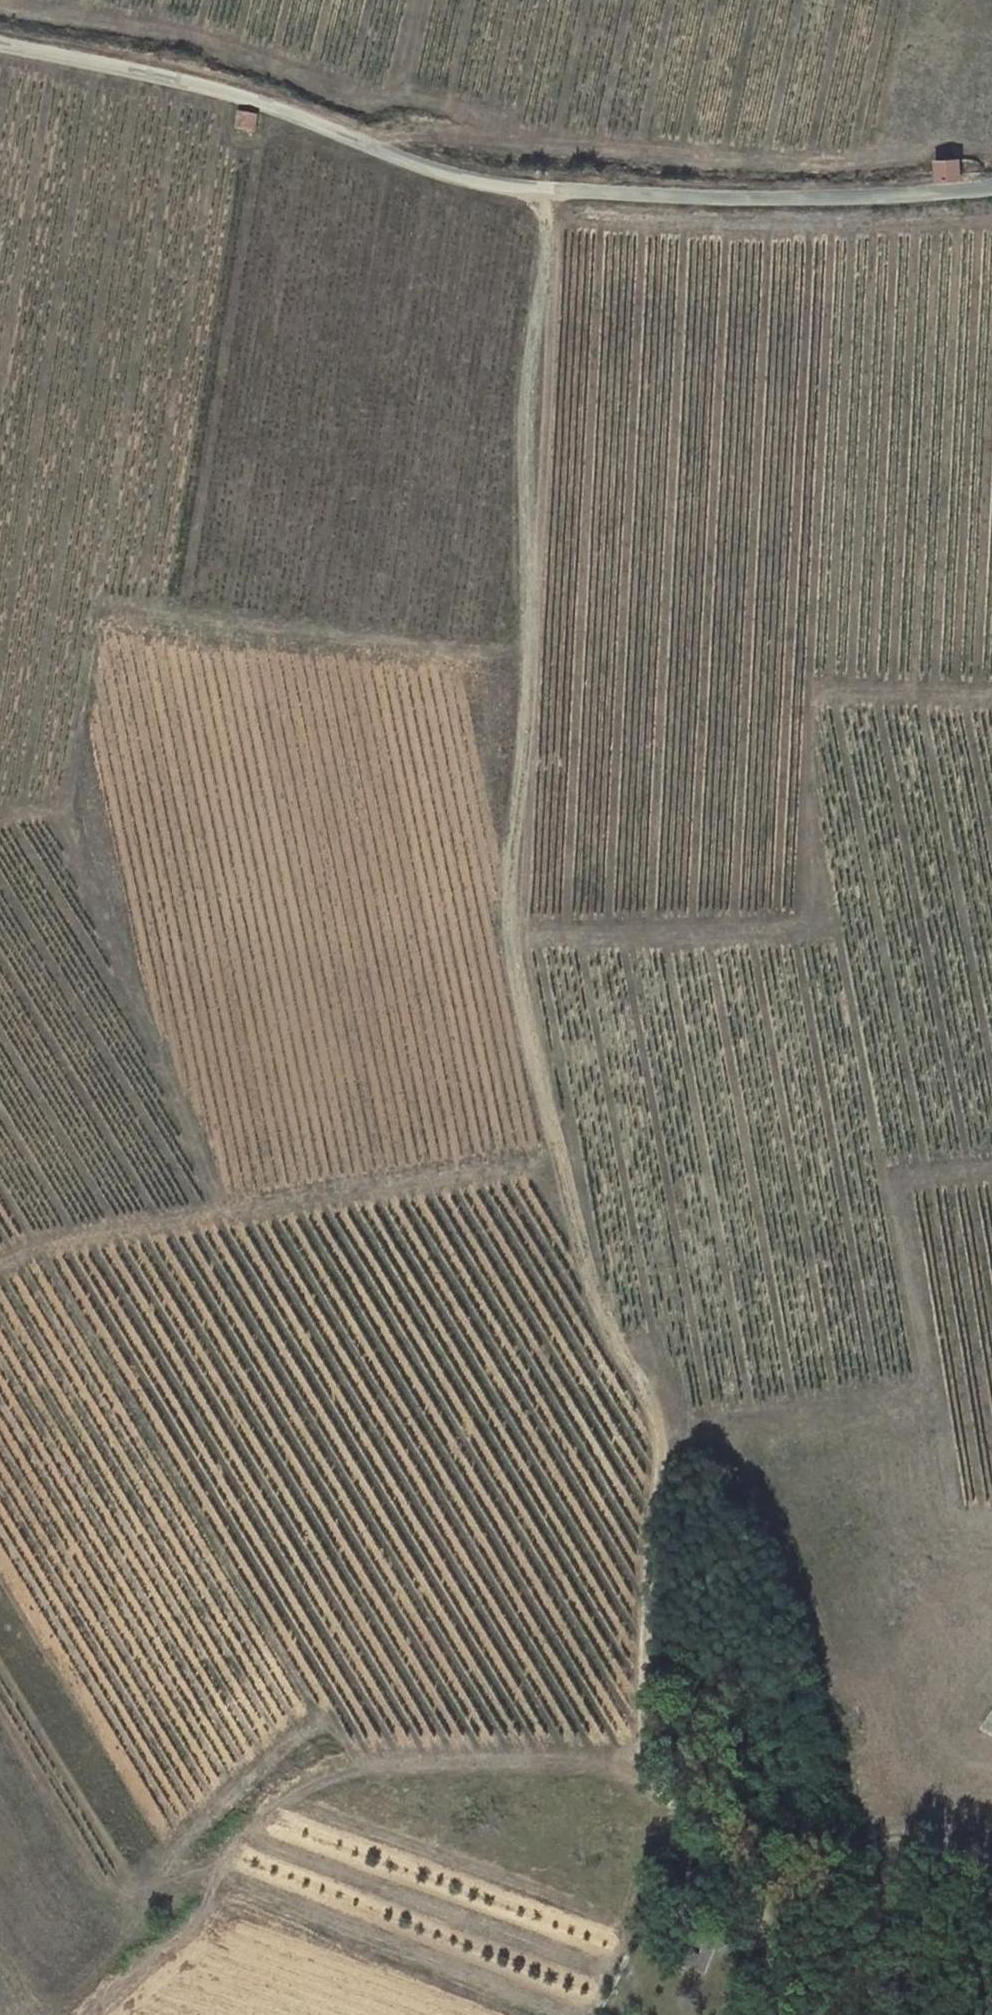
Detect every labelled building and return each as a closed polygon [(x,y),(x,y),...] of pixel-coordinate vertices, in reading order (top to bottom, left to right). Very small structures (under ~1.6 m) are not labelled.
[(255,137),(261,119),(239,113),(236,134),(255,137)] [(943,183),(967,182),(967,159),(942,160),(943,183)] [(682,1969),(702,1978),(723,1935),(704,1926),(682,1969)]
